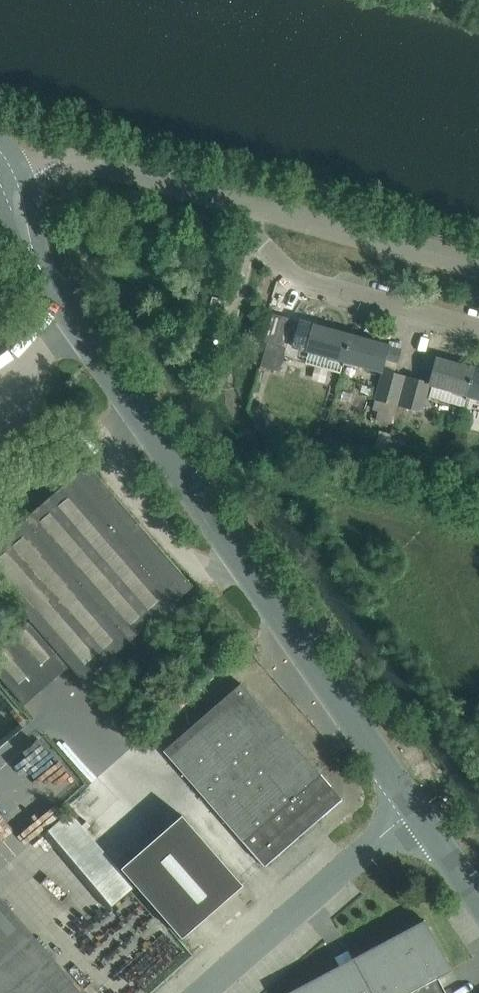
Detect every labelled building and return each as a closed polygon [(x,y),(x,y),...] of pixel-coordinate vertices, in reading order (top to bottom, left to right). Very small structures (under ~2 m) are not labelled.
[(223,312),(224,312),(227,300),(212,296),(209,308),(223,312)] [(267,342),(261,366),(280,371),(294,319),(282,316),(274,344),(267,342)] [(345,358),(351,335),(314,325),(313,326),(301,322),(298,334),(308,337),(305,348),(345,358)] [(389,345),(351,335),(345,358),(381,368),(384,358),(398,361),(401,350),(388,346),(389,345)] [(467,392),(473,368),(437,358),(436,360),(424,356),(421,368),(432,371),(429,382),(433,383),(429,397),(463,406),(467,392)] [(473,368),(467,392),(463,406),(478,410),(478,370),(473,368)] [(375,399),(398,405),(406,376),(383,370),(375,399)] [(400,405),(423,412),(431,383),(408,376),(400,405)] [(67,440),(60,432),(52,439),(59,447),(67,440)] [(193,585),(102,481),(88,464),(25,518),(131,640),(193,585)] [(25,518),(0,540),(0,583),(30,618),(70,665),(84,681),(131,640),(25,518)] [(30,618),(0,645),(0,674),(25,704),(70,665),(30,618)] [(342,799),(318,771),(241,683),(164,750),(265,866),(342,799)] [(182,815),(121,868),(182,938),(243,885),(182,815)] [(0,897),(0,966),(34,936),(0,897)] [(438,977),(452,970),(425,920),(353,958),(350,954),(337,961),(339,966),(288,992),(409,992),(438,977)] [(52,956),(34,936),(0,966),(0,992),(9,992),(52,956)] [(52,956),(9,992),(84,992),(52,956)] [(438,977),(409,992),(446,992),(438,977)]
